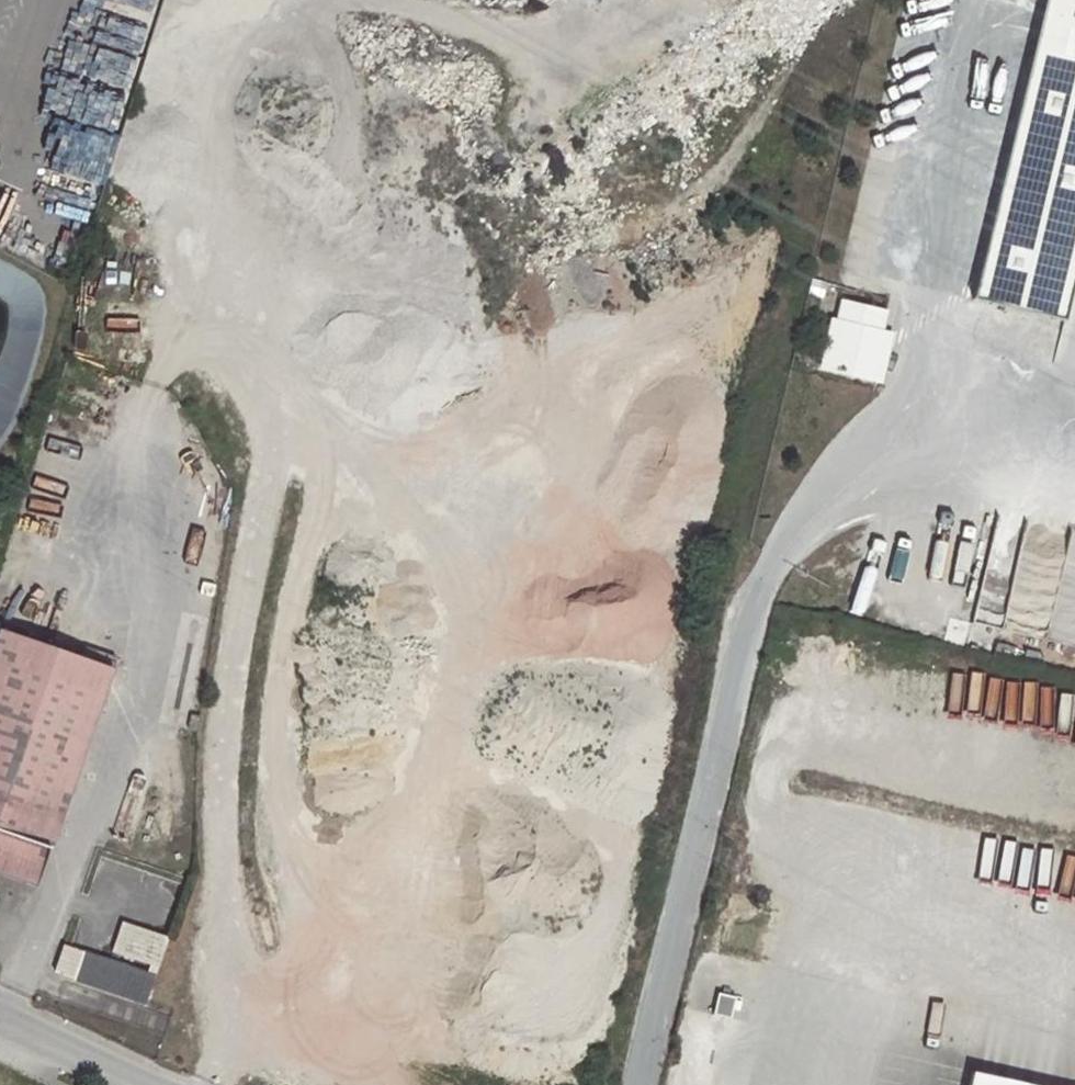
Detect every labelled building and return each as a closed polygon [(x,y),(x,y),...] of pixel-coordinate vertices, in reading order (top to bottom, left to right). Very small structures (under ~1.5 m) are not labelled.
[(973,299),(1062,319),(1052,363),(1074,369),(1074,0),(1040,0),(973,299)] [(880,332),(884,315),(841,305),(837,325),(832,323),(821,371),(880,384),(886,357),(875,354),(880,332)] [(880,332),(875,354),(886,357),(891,334),(880,332)] [(1018,563),(1011,595),(1039,601),(1046,570),(1018,563)] [(1074,646),(1074,565),(1063,563),(1048,641),(1074,646)] [(0,629),(0,880),(29,890),(112,670),(0,629)] [(166,938),(122,923),(112,953),(156,968),(166,938)] [(155,974),(65,941),(55,970),(145,1003),(155,974)] [(714,1016),(732,1020),(737,998),(719,995),(714,1016)] [(970,1076),(969,1084),(1010,1084),(970,1076)]
